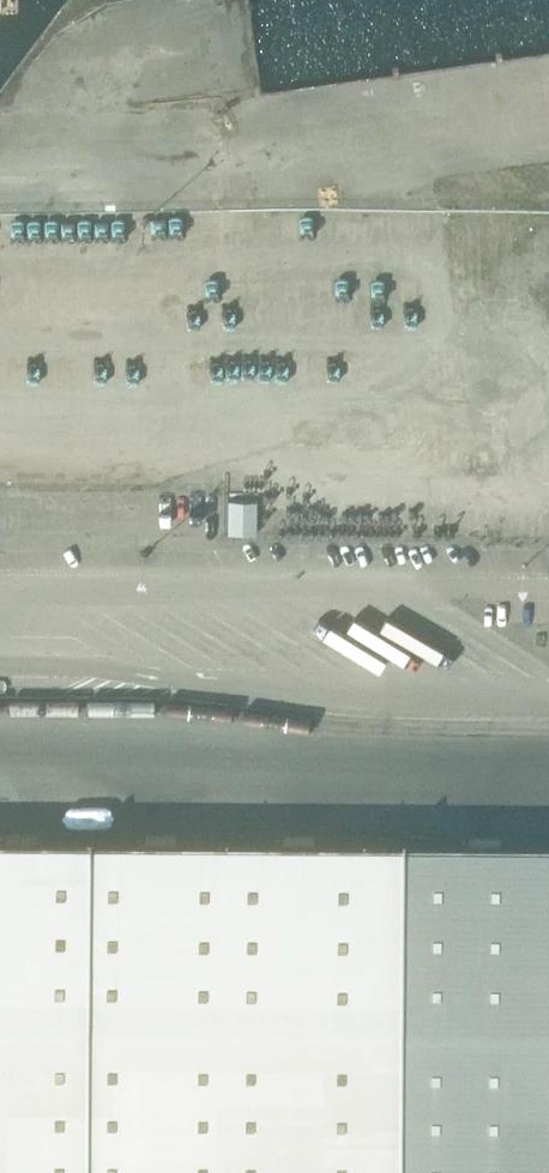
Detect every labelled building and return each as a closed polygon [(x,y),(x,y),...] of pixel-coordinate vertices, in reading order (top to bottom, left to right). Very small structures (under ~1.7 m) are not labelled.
[(503,837),(351,836),(172,835),(21,834),(0,834),(0,1172),(548,1172),(548,838),(503,837)]
